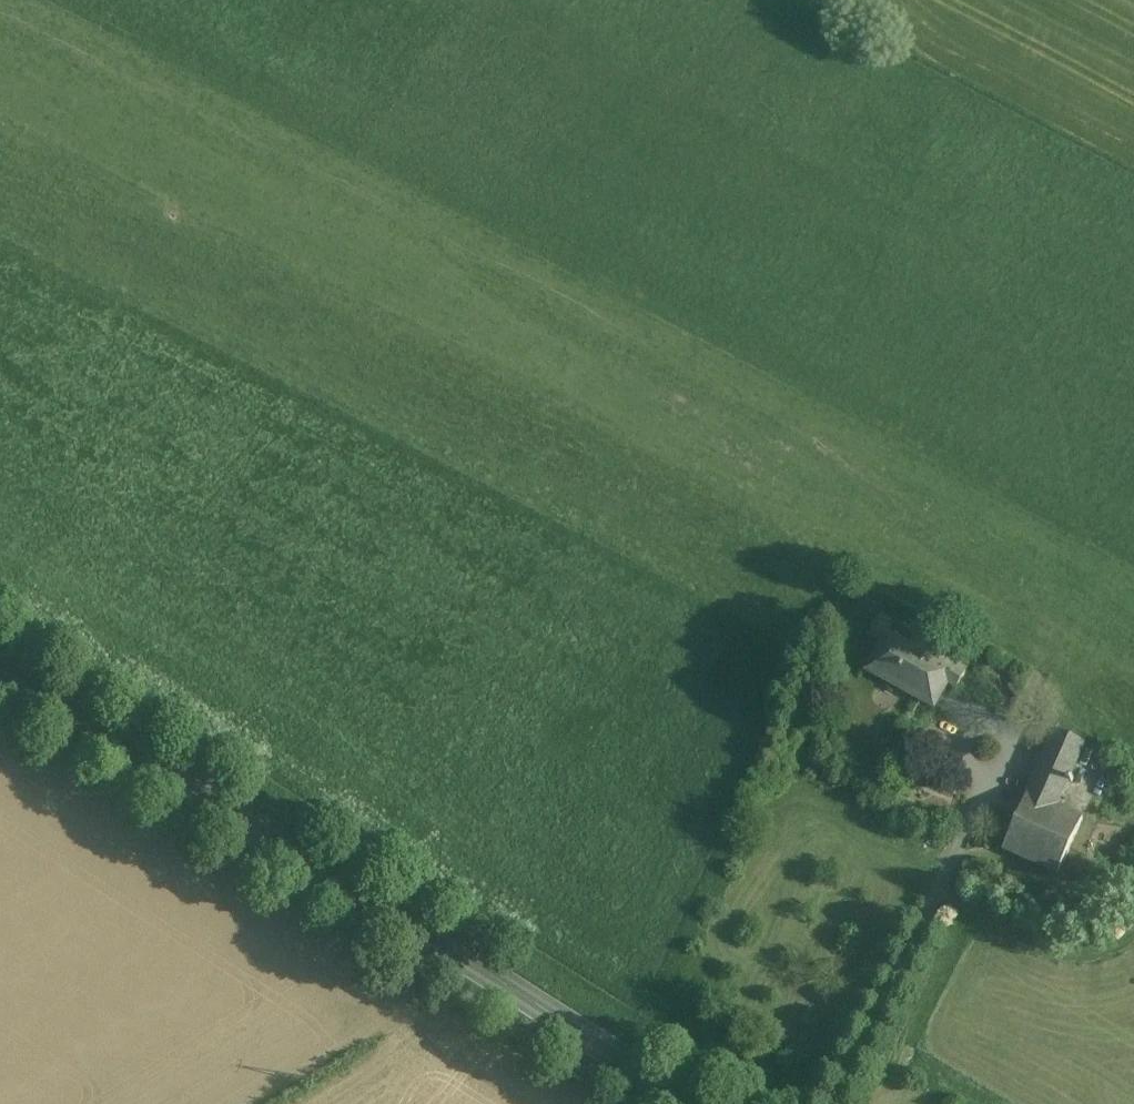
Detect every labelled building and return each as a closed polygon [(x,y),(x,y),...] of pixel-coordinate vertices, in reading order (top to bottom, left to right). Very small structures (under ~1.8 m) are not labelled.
[(941,662),(892,635),(894,627),(885,621),(877,628),(876,638),(886,643),(871,671),(937,706),(950,682),(960,687),(968,672),(946,660),(941,662)] [(1058,730),(1029,795),(1057,807),(1086,743),(1058,730)] [(1057,807),(1029,795),(1005,849),(1058,873),(1083,818),(1057,807)]
